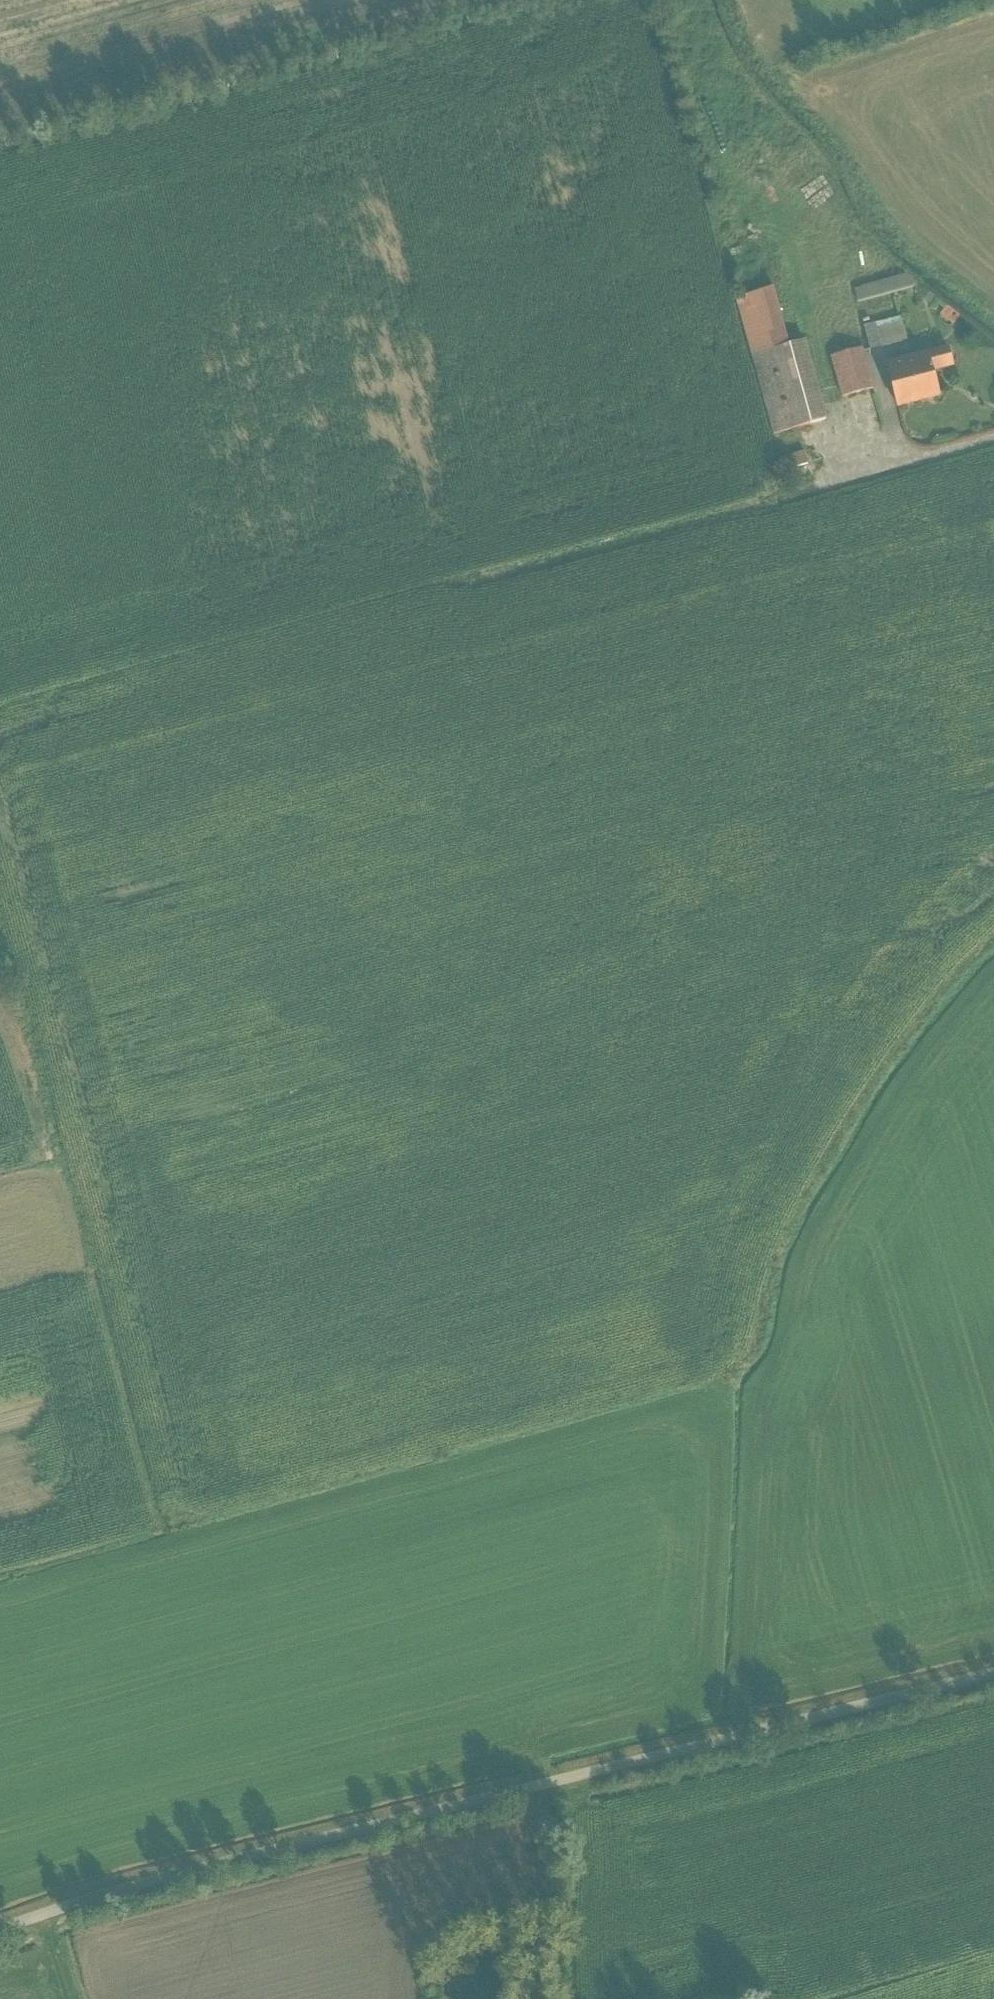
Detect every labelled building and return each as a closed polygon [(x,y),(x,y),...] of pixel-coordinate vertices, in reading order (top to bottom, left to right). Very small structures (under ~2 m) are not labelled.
[(910,275),(854,289),(858,302),(920,285),(910,275)] [(735,298),(773,436),(827,420),(806,341),(789,347),(773,289),(735,298)] [(939,316),(953,325),(959,316),(946,307),(939,316)] [(863,327),(869,351),(906,342),(899,317),(863,327)] [(954,369),(949,347),(887,363),(898,408),(939,397),(933,374),(954,369)] [(831,357),(840,398),(873,389),(863,349),(831,357)] [(807,464),(803,452),(780,459),(783,472),(807,464)]
